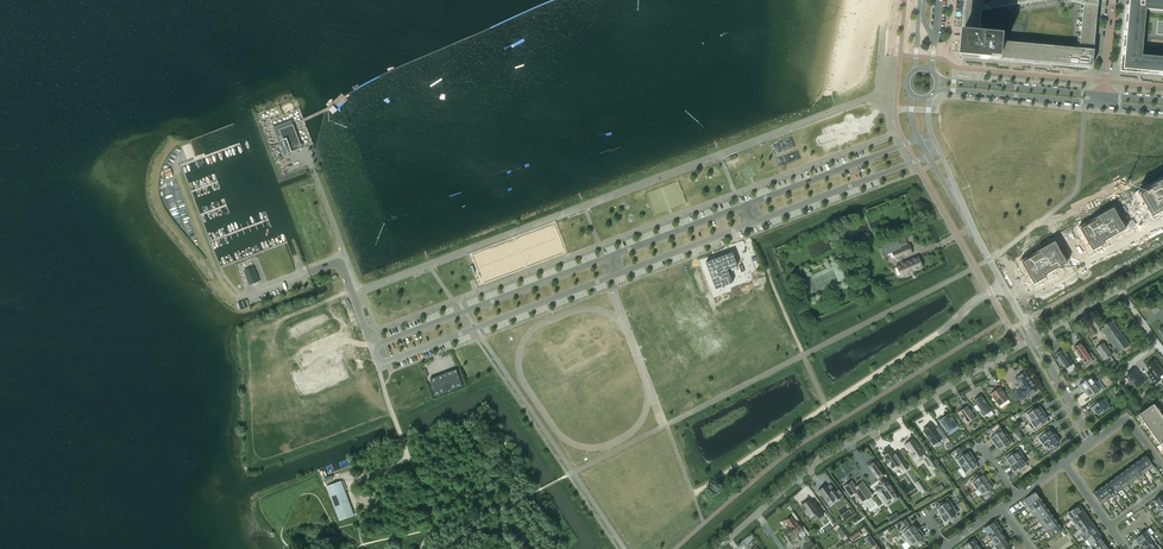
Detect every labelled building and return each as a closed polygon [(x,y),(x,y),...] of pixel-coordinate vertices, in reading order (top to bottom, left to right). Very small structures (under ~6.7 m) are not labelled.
[(958,57),(1091,69),(1097,0),(963,0),(958,57)] [(1128,5),(1125,5),(1120,68),(1124,68),(1124,72),(1131,73),(1131,70),(1162,73),(1162,60),(1138,58),(1142,7),(1162,9),(1162,0),(1128,0),(1128,5)] [(333,114),(337,110),(333,105),(328,110),(333,114)] [(281,147),(285,146),(282,137),(279,130),(293,125),(291,119),(273,126),(281,147)] [(302,148),(293,125),(279,130),(282,137),(285,146),(288,154),(302,148)] [(823,144),(824,149),(838,145),(837,140),(823,144)] [(1137,194),(1150,217),(1162,210),(1162,179),(1153,184),(1137,194)] [(1096,220),(1079,229),(1091,251),(1103,244),(1102,242),(1125,229),(1112,208),(1095,218),(1096,220)] [(914,271),(922,267),(918,257),(904,263),(901,257),(912,252),(909,244),(908,245),(905,238),(898,241),(897,240),(883,246),(881,247),(885,257),(887,256),(892,254),(895,260),(897,259),(900,265),(896,266),(901,276),(910,272),(912,277),(914,278),(916,277),(916,275),(914,271)] [(1037,253),(1021,263),(1033,284),(1045,277),(1044,276),(1066,263),(1054,241),(1036,252),(1037,253)] [(732,253),(706,263),(716,289),(717,289),(722,287),(732,283),(727,270),(731,269),(736,267),(737,266),(732,253)] [(864,263),(859,266),(863,275),(869,273),(864,263)] [(254,267),(245,270),(250,284),(258,280),(254,267)] [(238,302),(240,308),(250,305),(248,299),(238,302)] [(1129,345),(1112,321),(1109,324),(1108,323),(1104,326),(1105,327),(1101,329),(1118,353),(1129,345)] [(1095,357),(1091,352),(1088,354),(1080,343),(1073,348),(1084,363),(1086,366),(1093,361),(1092,359),(1095,357)] [(1118,367),(1110,356),(1112,354),(1103,343),(1101,344),(1097,347),(1095,348),(1104,360),(1112,372),(1118,367)] [(1073,364),(1069,358),(1063,349),(1055,354),(1065,368),(1066,369),(1073,364)] [(1146,366),(1150,371),(1147,374),(1154,384),(1161,379),(1159,377),(1162,374),(1162,371),(1155,360),(1146,366)] [(456,369),(430,379),(436,396),(463,386),(456,369)] [(1126,377),(1122,380),(1125,385),(1129,382),(1128,380),(1130,379),(1136,387),(1144,381),(1135,369),(1127,374),(1129,377),(1127,378),(1126,377)] [(1037,390),(1024,372),(1015,379),(1020,386),(1018,387),(1019,388),(1018,390),(1017,388),(1014,390),(1021,400),(1027,396),(1028,397),(1037,390)] [(1083,383),(1079,386),(1083,392),(1096,382),(1095,383),(1088,375),(1081,380),(1083,383)] [(1096,382),(1083,392),(1085,391),(1091,399),(1103,391),(1105,389),(1099,380),(1096,382)] [(1008,399),(1002,391),(1000,387),(990,394),(999,406),(1008,399)] [(991,410),(981,395),(973,401),(984,416),(991,410)] [(1111,409),(1106,402),(1105,403),(1101,397),(1089,405),(1094,412),(1095,411),(1097,414),(1102,411),(1104,413),(1111,409)] [(1152,405),(1138,415),(1162,449),(1162,420),(1152,405)] [(971,412),(969,408),(968,406),(967,406),(957,413),(966,425),(976,418),(971,412)] [(1033,407),(1023,414),(1029,423),(1044,412),(1040,407),(1035,410),(1033,407)] [(1029,423),(1028,424),(1032,430),(1034,428),(1036,431),(1048,422),(1042,414),(1044,412),(1029,423)] [(958,425),(953,419),(949,414),(949,413),(944,417),(939,420),(948,432),(958,425)] [(932,425),(923,431),(933,445),(941,439),(943,441),(946,438),(941,430),(938,433),(935,429),(932,425)] [(994,445),(1008,434),(1004,429),(1002,430),(1000,428),(992,433),(995,436),(990,439),(994,445)] [(1042,445),(1056,435),(1054,436),(1048,428),(1036,436),(1042,445)] [(1014,444),(1008,435),(1008,434),(994,445),(996,444),(1002,452),(1014,444)] [(1055,444),(1060,441),(1056,435),(1042,445),(1044,444),(1050,452),(1057,447),(1055,444)] [(904,444),(904,445),(911,455),(912,454),(913,455),(914,455),(916,459),(924,454),(917,443),(915,444),(912,440),(905,445),(904,444)] [(891,451),(883,456),(886,460),(885,461),(888,466),(891,464),(894,468),(899,465),(902,469),(907,466),(899,454),(895,456),(891,451)] [(1009,466),(1024,456),(1023,456),(1019,451),(1014,454),(1012,451),(1005,456),(1011,465),(1009,466)] [(960,468),(974,458),(970,452),(965,455),(963,453),(956,458),(962,466),(960,467),(960,468)] [(1145,455),(1140,459),(1148,471),(1154,467),(1151,463),(1145,455)] [(1028,466),(1026,463),(1028,462),(1024,456),(1009,466),(1014,472),(1018,469),(1020,471),(1028,466)] [(978,468),(972,459),(974,458),(960,468),(966,476),(978,468)] [(1140,459),(1135,463),(1143,474),(1148,471),(1140,459)] [(874,461),(868,466),(874,473),(880,469),(874,461)] [(1135,463),(1130,467),(1138,478),(1139,480),(1144,476),(1143,474),(1135,463)] [(1130,467),(1124,471),(1133,482),(1138,478),(1130,467)] [(1124,471),(1119,474),(1127,486),(1133,482),(1124,471)] [(976,490),(990,480),(988,481),(982,472),(970,481),(976,490)] [(1119,474),(1114,478),(1122,489),(1127,486),(1119,474)] [(922,493),(928,489),(921,478),(915,481),(922,493)] [(1114,478),(1109,482),(1117,493),(1122,489),(1114,478)] [(885,480),(879,485),(881,487),(876,490),(883,499),(887,496),(892,502),(898,498),(894,492),(895,491),(891,487),(890,487),(885,480)] [(989,489),(994,485),(990,480),(976,490),(978,489),(984,497),(991,492),(989,489)] [(354,515),(341,481),(327,487),(339,520),(354,515)] [(846,490),(844,492),(848,497),(850,496),(851,496),(851,495),(856,492),(862,501),(870,495),(872,494),(863,481),(860,482),(861,483),(856,487),(854,484),(852,481),(844,487),(846,490)] [(1109,482),(1104,486),(1113,499),(1116,496),(1115,494),(1117,493),(1109,482)] [(826,486),(819,491),(822,496),(821,496),(820,497),(823,502),(826,500),(827,502),(828,501),(829,503),(835,499),(836,500),(839,497),(834,489),(831,492),(826,486)] [(1104,486),(1098,489),(1107,501),(1112,497),(1113,499),(1104,486)] [(1098,489),(1093,493),(1099,501),(1101,505),(1107,501),(1098,489)] [(1027,498),(1021,502),(1024,506),(1026,504),(1028,506),(1039,498),(1035,492),(1027,498)] [(1152,501),(1156,507),(1162,502),(1162,494),(1161,495),(1154,500),(1152,501)] [(940,517),(954,506),(953,507),(947,498),(935,507),(941,515),(940,516),(940,517)] [(1028,506),(1025,508),(1027,511),(1030,509),(1031,511),(1043,503),(1039,498),(1028,506)] [(809,500),(802,505),(810,516),(815,513),(819,518),(824,514),(814,501),(811,503),(809,500)] [(1043,503),(1031,511),(1035,516),(1046,508),(1043,503)] [(1070,520),(1083,511),(1079,505),(1073,510),(1072,509),(1067,512),(1068,513),(1066,515),(1070,520)] [(958,517),(956,514),(958,512),(954,506),(940,517),(944,522),(949,519),(951,522),(958,517)] [(842,519),(834,507),(825,513),(832,525),(842,519)] [(1046,508),(1035,516),(1039,521),(1050,513),(1046,508)] [(1074,525),(1085,517),(1083,514),(1085,513),(1083,511),(1070,520),(1074,525)] [(897,512),(888,516),(890,521),(899,517),(897,512)] [(1050,513),(1039,521),(1043,527),(1054,519),(1050,513)] [(803,530),(797,521),(795,523),(791,517),(790,518),(788,518),(787,519),(786,520),(785,521),(789,527),(786,529),(788,532),(788,533),(789,535),(790,535),(791,537),(790,537),(793,540),(798,537),(797,535),(803,530)] [(1079,529),(1090,521),(1088,518),(1087,519),(1085,517),(1074,525),(1076,524),(1079,529)] [(1054,519),(1043,527),(1046,532),(1058,524),(1054,519)] [(988,534),(999,526),(995,521),(989,525),(988,524),(983,528),(984,529),(988,534)] [(1081,536),(1093,527),(1091,525),(1092,524),(1090,521),(1079,529),(1083,534),(1080,536),(1081,536)] [(904,542),(920,530),(918,531),(912,523),(910,525),(900,531),(902,534),(900,536),(904,542)] [(863,524),(859,526),(864,535),(868,533),(863,524)] [(1058,524),(1046,532),(1050,537),(1054,535),(1062,529),(1058,524)] [(840,537),(850,535),(848,526),(838,528),(840,537)] [(991,540),(1001,533),(999,530),(1001,529),(999,526),(988,534),(991,540)] [(1084,541),(1098,531),(1096,529),(1095,530),(1093,527),(1081,536),(1084,541)] [(919,539),(924,536),(920,530),(904,542),(906,541),(910,546),(912,544),(914,547),(922,542),(919,539)] [(1145,531),(1135,539),(1136,541),(1138,540),(1139,543),(1138,544),(1151,535),(1147,530),(1145,531)] [(1090,545),(1100,538),(1098,535),(1100,534),(1098,531),(1084,541),(1087,540),(1090,545)] [(991,548),(1005,538),(1001,533),(991,540),(993,542),(992,543),(994,546),(991,547),(991,548)] [(871,534),(866,537),(872,547),(877,544),(871,534)] [(1151,535),(1138,544),(1140,546),(1141,545),(1143,548),(1142,548),(1155,540),(1151,535)] [(1009,543),(1005,538),(991,548),(993,548),(1001,548),(1009,543)] [(1104,543),(1100,538),(1090,545),(1089,546),(1091,548),(1095,548),(1104,543)] [(960,548),(961,548),(970,548),(977,544),(973,539),(960,548)] [(1142,548),(1152,548),(1158,545),(1154,540),(1155,540),(1142,548)] [(814,546),(811,541),(803,546),(805,548),(809,548),(814,546)]
